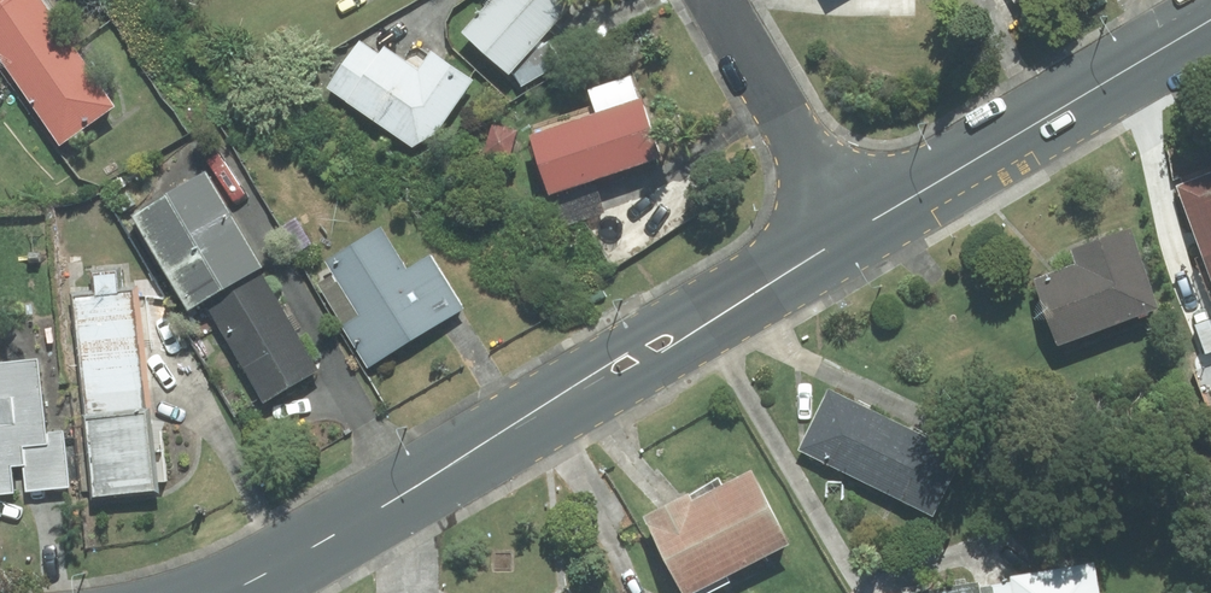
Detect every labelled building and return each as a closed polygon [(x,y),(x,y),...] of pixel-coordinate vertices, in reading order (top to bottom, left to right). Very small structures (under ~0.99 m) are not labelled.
[(64,147),(122,107),(50,0),(0,0),(0,51),(64,147)] [(573,0),(493,0),(464,32),(509,72),(511,69),(524,55),(573,0)] [(412,146),(437,131),(472,80),(430,51),(418,68),(385,45),(379,53),(360,40),(327,88),(412,146)] [(511,69),(520,86),(563,63),(550,41),(524,55),(511,69)] [(593,177),(659,155),(633,75),(588,90),(596,114),(532,135),(551,191),(593,177)] [(1200,245),(1210,240),(1210,149),(1169,166),(1200,245)] [(267,271),(210,174),(134,222),(192,313),(208,302),(268,404),(321,370),(262,276),(267,271)] [(605,212),(593,177),(551,191),(563,226),(605,212)] [(1133,227),(1069,250),(1074,266),(1034,280),(1058,345),(1162,307),(1133,227)] [(397,249),(378,235),(313,274),(371,371),(472,310),(436,250),(410,266),(397,249)] [(1210,273),(1210,240),(1200,245),(1210,273)] [(171,493),(149,286),(78,294),(100,500),(171,493)] [(18,496),(16,470),(25,469),(27,491),(72,488),(68,432),(49,434),(43,357),(0,360),(0,497),(18,496)] [(830,386),(800,448),(936,516),(967,454),(830,386)] [(642,516),(686,592),(699,592),(787,544),(741,462),(642,516)] [(1089,562),(896,592),(1094,592),(1089,562)]
